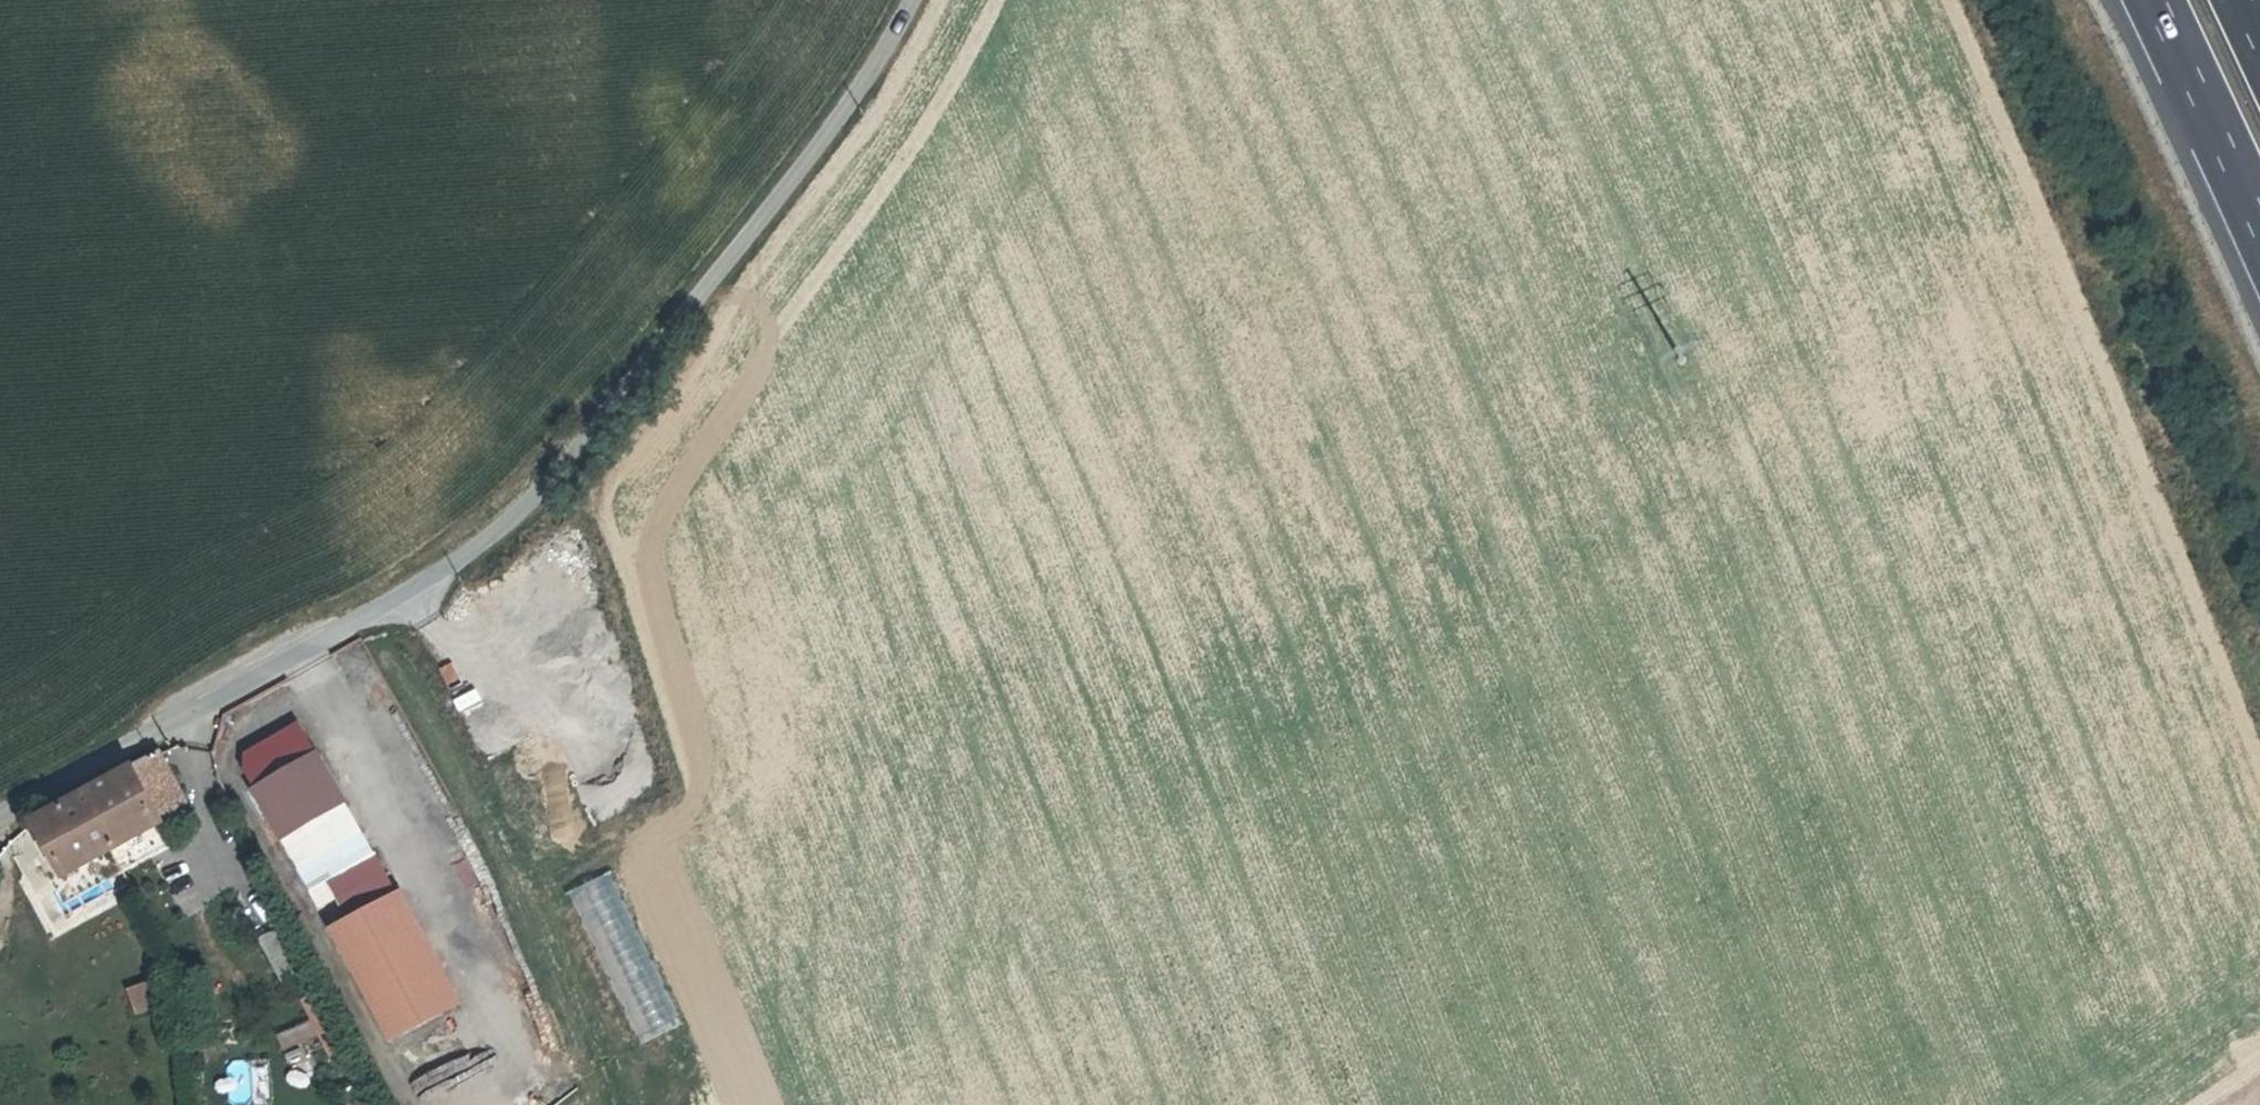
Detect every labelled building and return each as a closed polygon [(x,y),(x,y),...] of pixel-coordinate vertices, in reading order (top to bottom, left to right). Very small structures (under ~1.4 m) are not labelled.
[(300,722),(242,754),(259,785),(317,752),(300,722)] [(159,752),(32,821),(40,839),(34,842),(47,867),(53,863),(62,879),(182,815),(163,777),(170,774),(159,752)] [(325,926),(392,889),(317,752),(259,785),(251,788),(325,926)] [(163,777),(182,815),(190,810),(170,774),(163,777)] [(392,889),(325,926),(390,1043),(457,1006),(392,889)] [(255,934),(276,982),(293,974),(272,927),(255,934)] [(125,982),(129,1013),(149,1010),(145,980),(125,982)] [(409,1062),(420,1083),(455,1064),(443,1043),(409,1062)] [(228,1103),(251,1102),(248,1058),(225,1060),(228,1103)]
